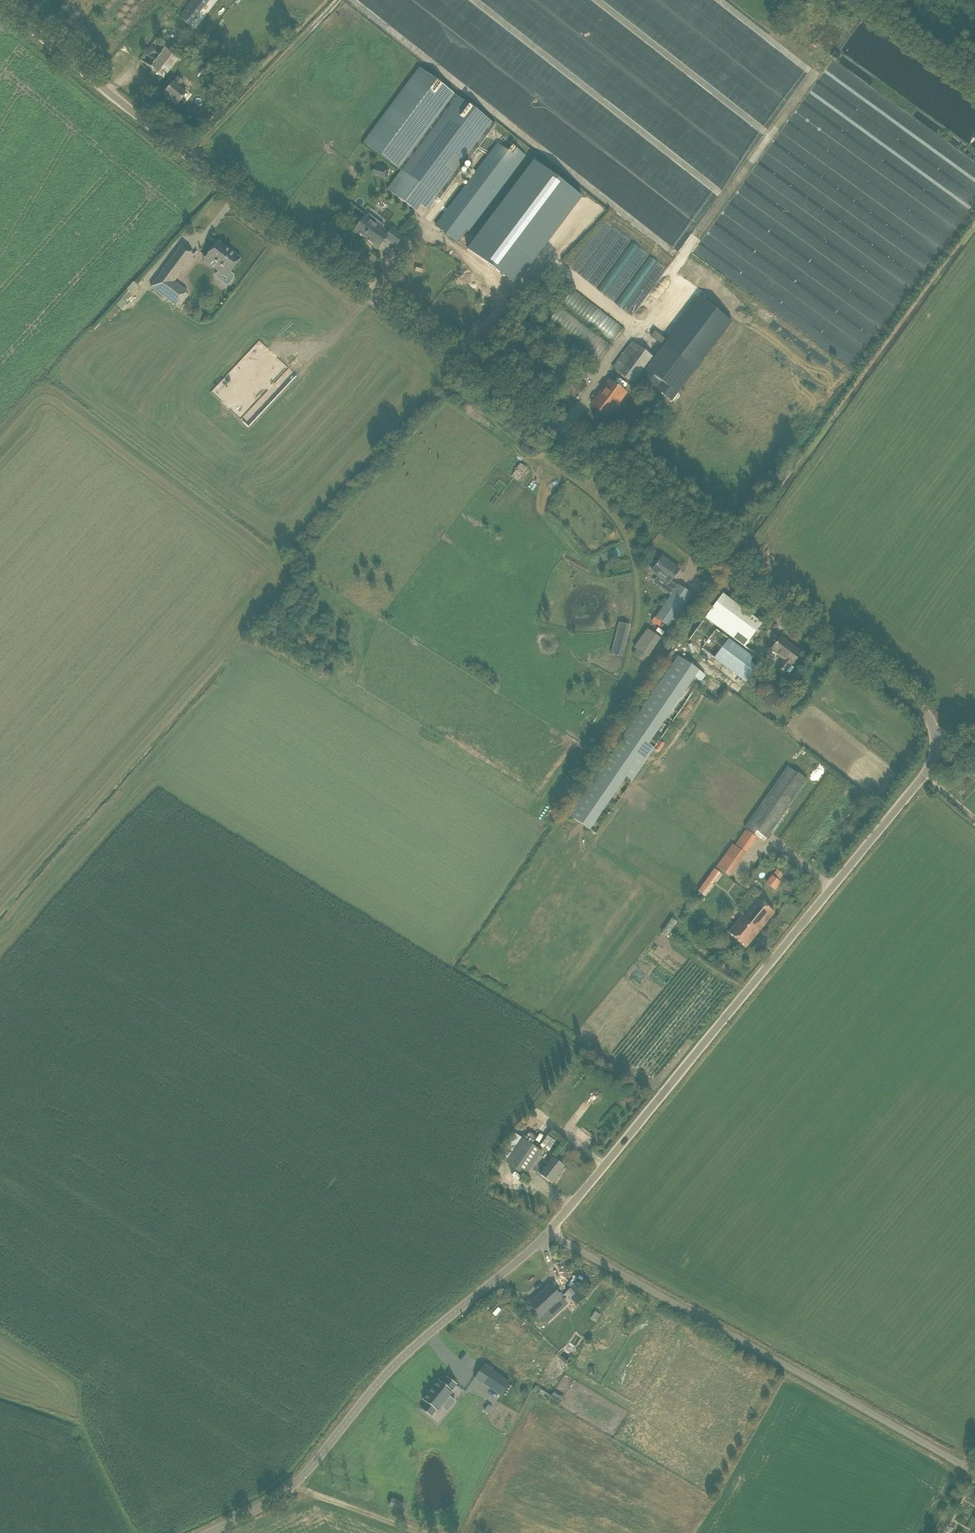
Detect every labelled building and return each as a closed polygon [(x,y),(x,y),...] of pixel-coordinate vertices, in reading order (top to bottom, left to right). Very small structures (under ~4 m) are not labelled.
[(179,17),(190,26),(210,0),(192,0),(179,17)] [(164,78),(179,59),(159,45),(164,39),(159,35),(140,60),(164,78)] [(440,199),(495,125),(418,67),(363,142),(401,171),(387,190),(416,212),(421,205),(427,210),(437,197),(440,199)] [(164,94),(177,104),(186,94),(179,87),(183,82),(178,77),(173,83),(164,94)] [(442,218),(436,226),(457,242),(463,234),(465,232),(466,230),(468,232),(525,155),(523,154),(516,148),(511,145),(507,151),(497,144),(442,218)] [(535,161),(469,250),(517,286),(583,197),(535,161)] [(396,246),(403,237),(392,229),(389,233),(382,228),(384,226),(369,214),(367,217),(366,216),(362,221),(361,220),(356,225),(358,227),(354,232),(355,233),(356,231),(364,237),(363,239),(377,250),(386,239),(396,246)] [(230,272),(241,259),(228,249),(227,251),(216,243),(206,257),(221,268),(215,275),(216,279),(226,286),(229,285),(235,278),(234,275),(230,272)] [(182,246),(151,287),(176,305),(186,291),(174,282),(194,255),(182,246)] [(732,322),(700,298),(639,377),(671,401),(732,322)] [(297,376),(259,341),(211,392),(249,427),(297,376)] [(612,369),(633,385),(653,359),(631,343),(612,369)] [(544,376),(575,401),(587,386),(556,361),(544,376)] [(592,407),(605,417),(614,406),(616,407),(626,394),(608,381),(598,394),(600,396),(592,407)] [(609,524),(603,530),(608,535),(614,529),(609,524)] [(679,570),(662,557),(652,571),(669,584),(679,570)] [(668,627),(691,594),(678,585),(655,618),(668,627)] [(716,603),(705,617),(745,646),(756,632),(762,624),(722,595),(716,603)] [(780,637),(771,650),(783,659),(777,668),(784,673),(791,665),(801,653),(780,637)] [(728,638),(713,658),(746,682),(757,667),(749,662),(753,657),(728,638)] [(568,816),(596,834),(705,675),(678,656),(568,816)] [(660,741),(655,749),(659,752),(665,744),(660,741)] [(788,766),(744,828),(746,829),(758,837),(765,842),(808,781),(788,766)] [(703,896),(721,873),(714,868),(697,892),(703,896)] [(780,882),(778,881),(784,874),(778,870),(767,884),(774,890),(780,882)] [(743,916),(729,933),(746,947),(760,930),(774,913),(757,899),(743,916)] [(668,937),(679,921),(673,917),(662,933),(668,937)] [(546,1136),(540,1146),(550,1152),(556,1142),(546,1136)] [(522,1138),(506,1162),(526,1175),(542,1151),(522,1138)] [(557,1175),(564,1167),(553,1158),(540,1174),(552,1184),(558,1176),(557,1175)] [(586,1296),(575,1284),(566,1292),(578,1304),(586,1296)] [(540,1294),(530,1304),(531,1305),(538,1312),(541,1316),(554,1304),(561,1297),(550,1285),(540,1294)] [(426,1403),(421,1409),(431,1417),(436,1410),(437,1411),(441,1406),(447,1411),(455,1401),(449,1396),(453,1391),(451,1390),(457,1384),(447,1377),(442,1383),(439,1380),(423,1400),(426,1403)] [(492,1378),(485,1392),(512,1407),(520,1393),(492,1378)] [(404,1503),(392,1499),(389,1506),(402,1511),(404,1503)]
